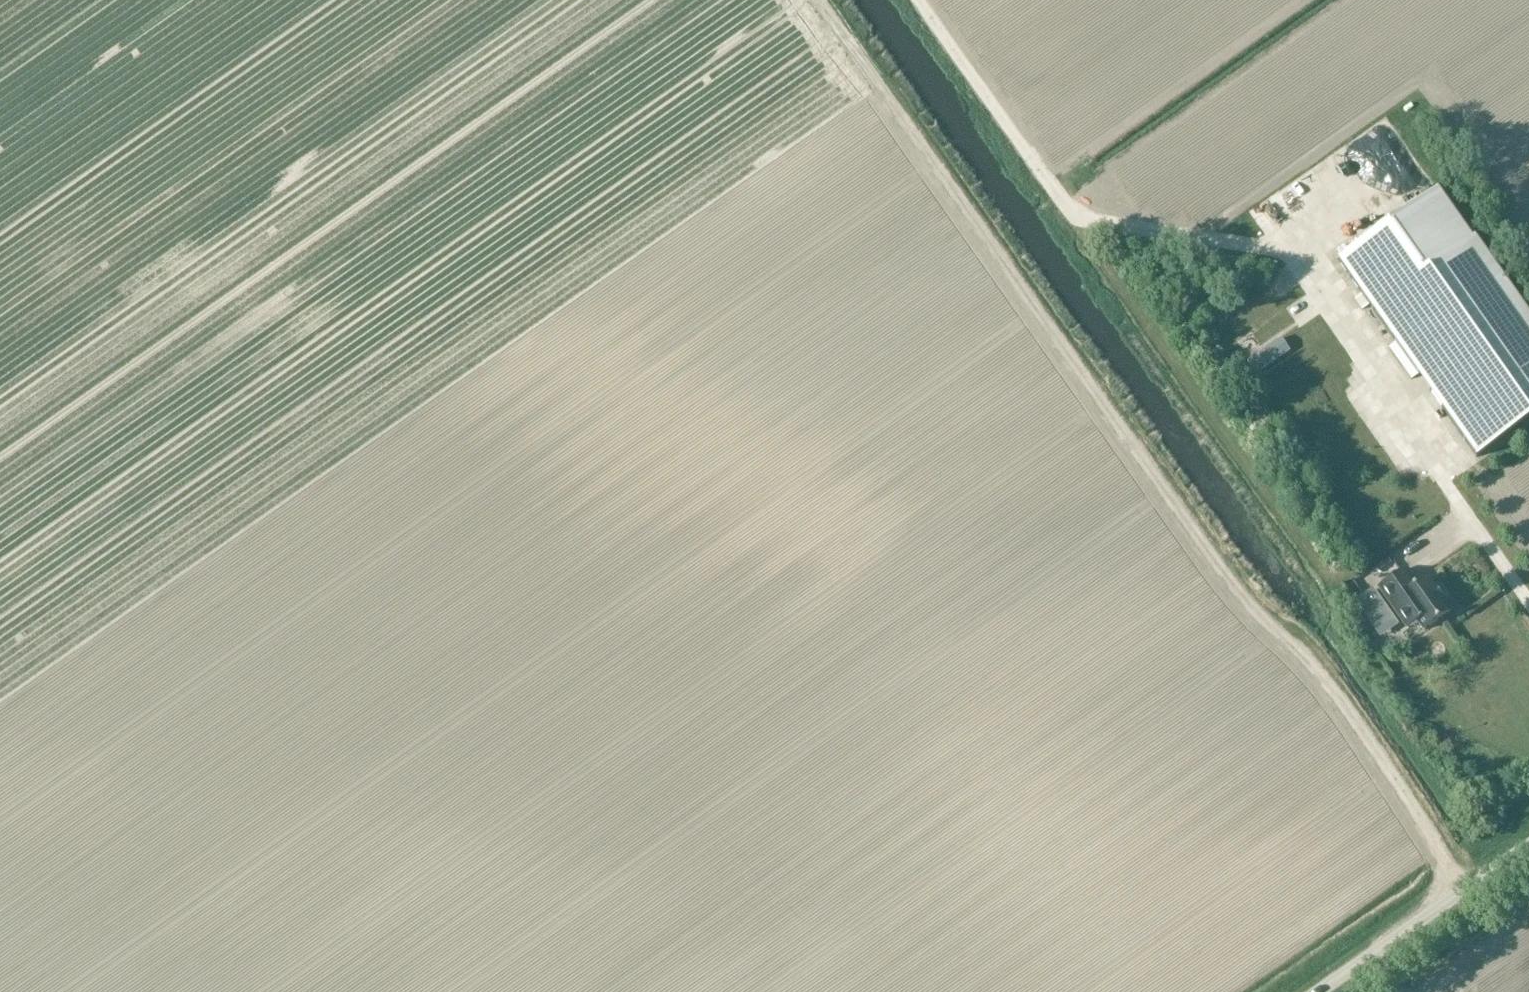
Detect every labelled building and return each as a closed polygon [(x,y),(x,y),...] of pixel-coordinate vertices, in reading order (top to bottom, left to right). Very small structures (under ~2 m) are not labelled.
[(1337,261),(1396,344),(1390,349),(1412,380),(1418,376),(1476,458),(1528,421),(1528,322),(1437,191),(1337,261)] [(1274,192),(1262,196),(1268,212),(1279,209),(1274,192)] [(1289,351),(1281,339),(1247,362),(1256,374),(1289,351)] [(1426,578),(1413,587),(1401,571),(1378,587),(1408,631),(1419,624),(1424,631),(1450,613),(1444,604),(1447,601),(1448,597),(1440,586),(1435,585),(1432,587),(1426,578)] [(1372,590),(1354,603),(1366,620),(1384,608),(1372,590)] [(1360,628),(1365,643),(1383,637),(1378,621),(1360,628)]
